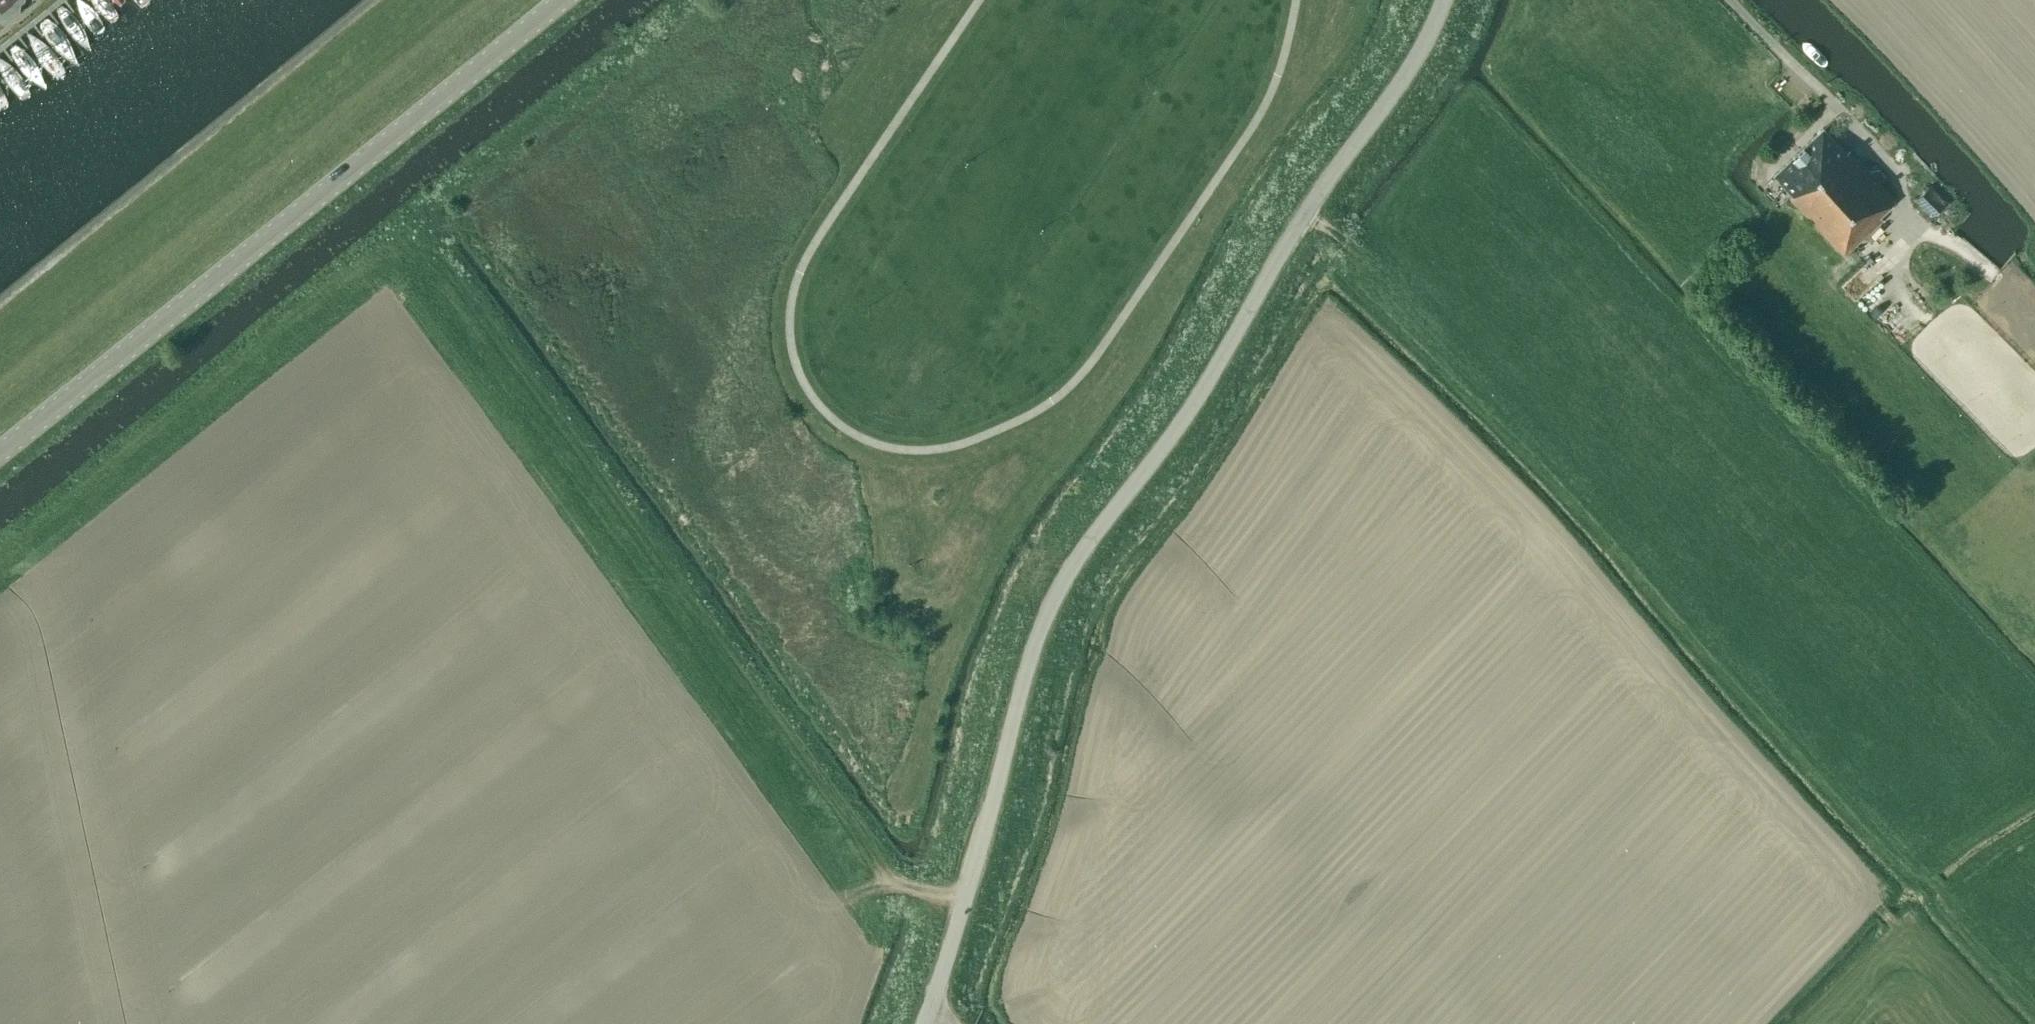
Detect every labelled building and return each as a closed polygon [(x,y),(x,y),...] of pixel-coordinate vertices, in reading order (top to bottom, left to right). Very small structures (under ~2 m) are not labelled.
[(4,21),(19,10),(20,2),(22,0),(0,0),(0,21),(4,21)] [(1877,166),(1870,172),(1849,149),(1846,152),(1822,127),(1773,174),(1792,194),(1789,196),(1843,254),(1882,218),(1879,215),(1895,200),(1879,182),(1885,176),(1877,166)] [(1914,199),(1930,216),(1945,202),(1929,185),(1914,199)]
